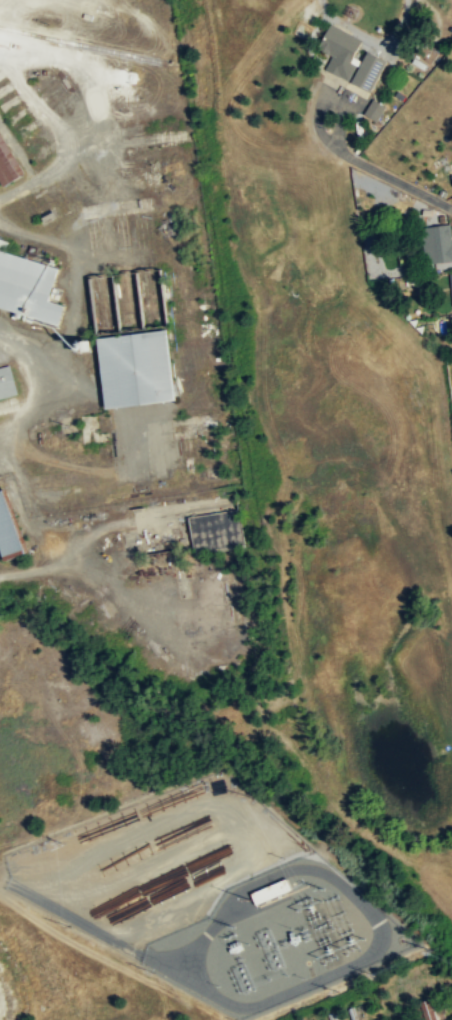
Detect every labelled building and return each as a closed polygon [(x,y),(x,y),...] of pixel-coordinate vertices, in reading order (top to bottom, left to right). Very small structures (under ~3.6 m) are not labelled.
[(361,38),(330,22),(323,34),(317,47),(331,55),(324,68),(347,80),(356,64),(349,61),(361,38)] [(386,60),(367,50),(350,81),(369,91),(386,60)] [(375,121),(384,107),(371,98),(362,113),(375,121)] [(3,185),(25,173),(0,129),(0,179),(3,185)] [(422,228),(428,272),(451,268),(451,244),(450,225),(422,228)] [(59,323),(64,304),(50,301),(59,265),(0,249),(0,307),(59,323)] [(390,277),(405,274),(402,260),(387,263),(390,277)] [(176,401),(169,329),(98,337),(105,408),(176,401)] [(10,366),(0,368),(0,399),(17,394),(10,366)] [(26,552),(6,490),(0,492),(0,554),(2,560),(26,552)] [(245,542),(240,507),(190,515),(195,550),(245,542)] [(265,899),(294,888),(290,879),(261,890),(265,899)] [(417,1003),(423,1019),(441,1019),(433,998),(417,1003)]
